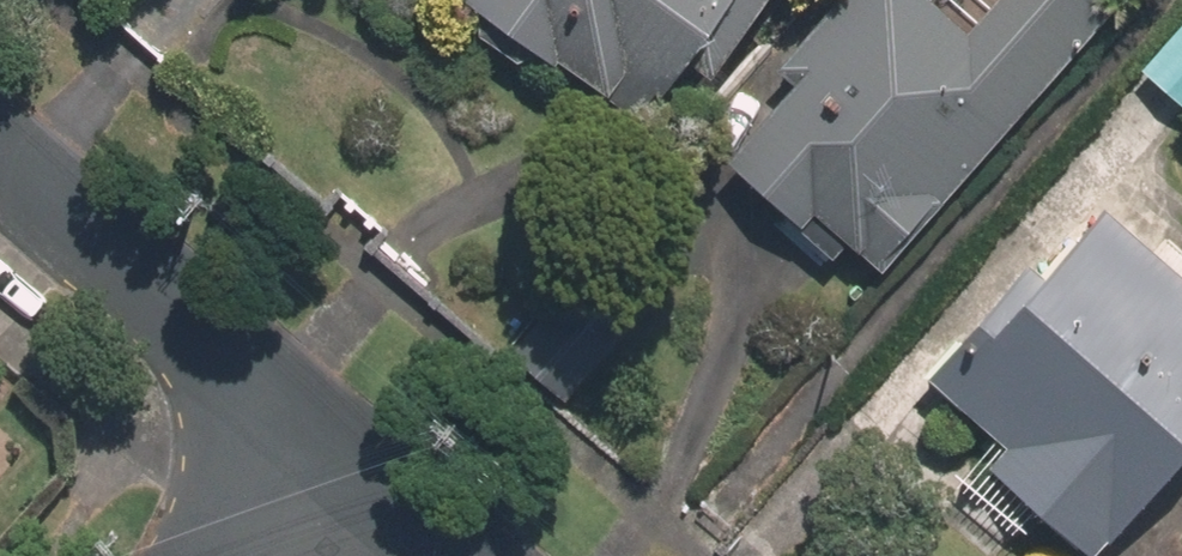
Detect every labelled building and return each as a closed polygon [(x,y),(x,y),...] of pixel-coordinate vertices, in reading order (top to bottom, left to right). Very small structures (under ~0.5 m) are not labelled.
[(441,16),(521,70),(532,54),(642,129),(694,52),(715,66),(760,0),(452,0),(441,16)] [(1112,12),(1098,0),(810,0),(751,67),(776,89),(709,165),(828,270),(842,253),(874,281),(1112,12)] [(1131,80),(1181,124),(1181,22),(1131,80)] [(1070,555),(1096,555),(1181,457),(1181,291),(1075,198),(914,384),(992,451),(973,473),(1070,555)] [(573,272),(506,354),(567,403),(634,320),(573,272)]
